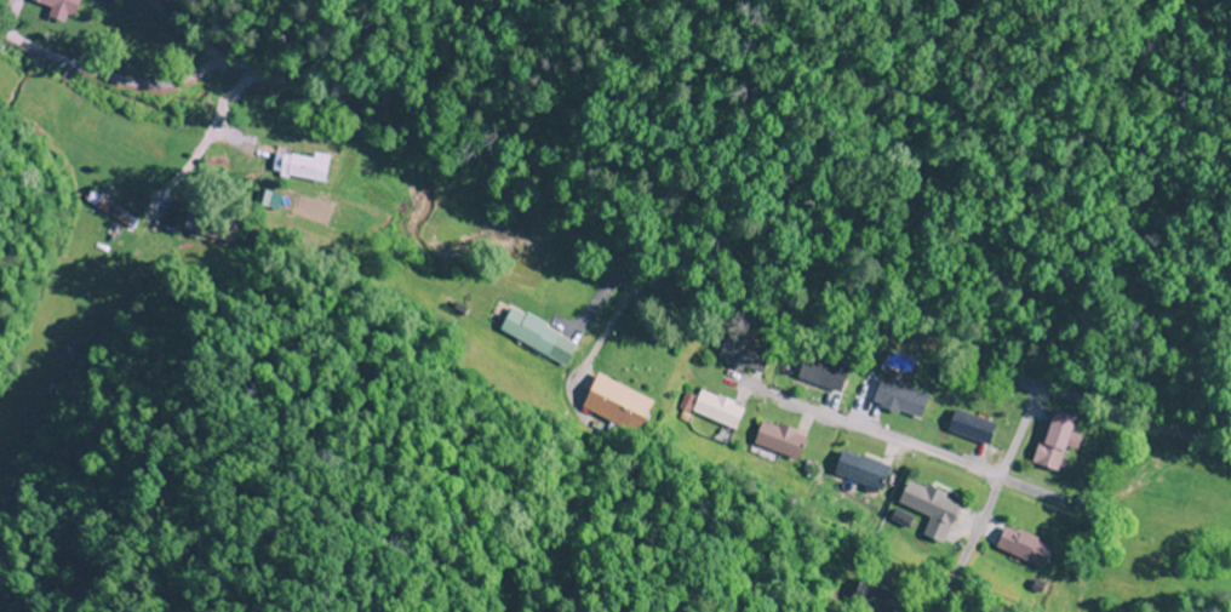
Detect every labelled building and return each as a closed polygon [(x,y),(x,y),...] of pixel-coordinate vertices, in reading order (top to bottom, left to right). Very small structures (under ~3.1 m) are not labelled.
[(63,15),(72,0),(36,0),(63,15)] [(273,178),(316,178),(316,156),(273,156),(273,178)] [(134,227),(138,217),(90,196),(86,205),(134,227)] [(560,362),(571,340),(509,309),(498,332),(560,362)] [(595,376),(581,410),(638,434),(653,400),(595,376)] [(920,421),(928,396),(879,380),(871,405),(920,421)] [(743,409),(701,390),(691,412),(733,431),(743,409)] [(995,423),(953,411),(946,434),(988,447),(995,423)] [(1075,418),(1050,411),(1034,466),(1058,473),(1075,418)] [(798,467),(807,434),(761,422),(752,454),(798,467)] [(835,475),(874,493),(885,469),(845,451),(835,475)] [(932,522),(946,500),(914,479),(900,501),(932,522)] [(1045,571),(1055,548),(1003,526),(993,549),(1045,571)]
